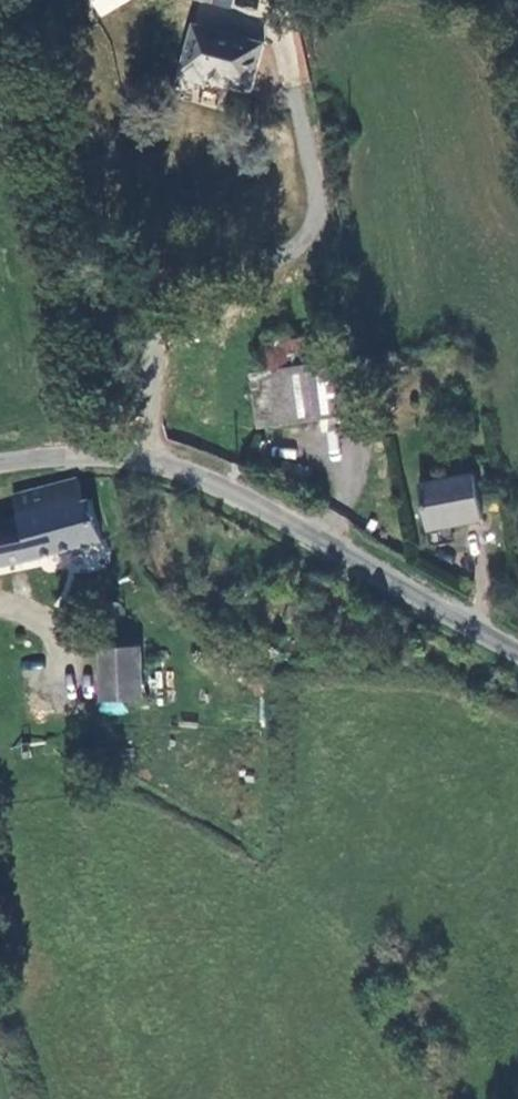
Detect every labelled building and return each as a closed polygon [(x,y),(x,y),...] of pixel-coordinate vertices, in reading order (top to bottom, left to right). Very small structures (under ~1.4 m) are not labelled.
[(97,16),(130,1),(129,0),(89,0),(97,16)] [(232,8),(234,0),(200,0),(232,8)] [(268,45),(197,25),(183,74),(182,80),(211,87),(213,79),(257,90),(258,87),(268,45)] [(299,31),(280,35),(289,83),(308,79),(299,31)] [(354,420),(344,364),(277,373),(285,428),(354,420)] [(277,373),(250,376),(257,431),(285,428),(277,373)] [(82,475),(15,494),(20,512),(0,518),(0,564),(1,568),(107,539),(92,487),(86,489),(82,475)] [(457,529),(488,524),(480,479),(426,488),(434,533),(457,529)] [(457,529),(434,533),(437,549),(460,545),(457,529)] [(126,614),(132,607),(131,598),(120,595),(111,602),(111,608),(117,614),(126,614)] [(109,638),(108,694),(144,695),(146,640),(109,638)]
